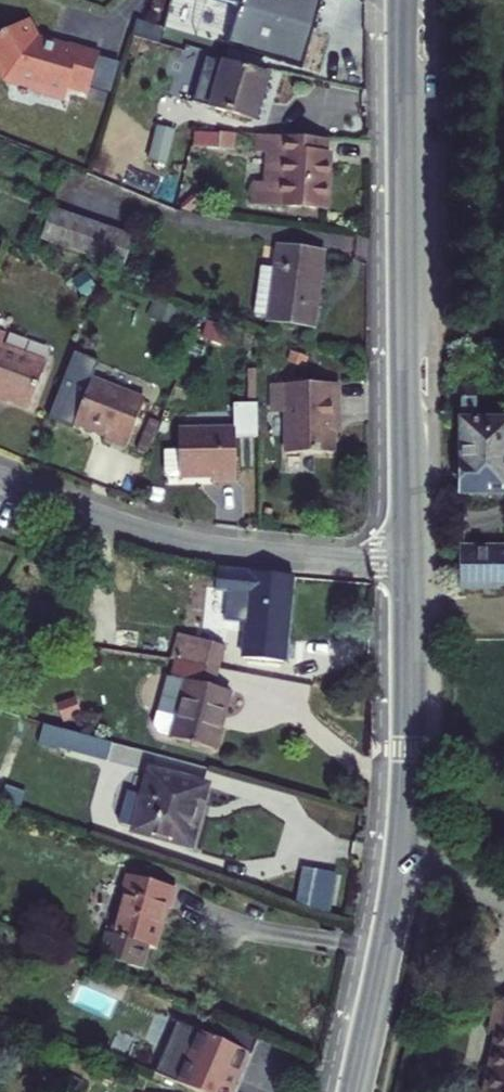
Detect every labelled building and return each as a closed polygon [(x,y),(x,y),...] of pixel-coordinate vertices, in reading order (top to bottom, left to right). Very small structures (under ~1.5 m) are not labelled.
[(165,29),(195,38),(227,47),(301,68),(321,0),(174,0),(165,29)] [(86,96),(98,60),(66,50),(65,54),(34,45),(24,26),(0,38),(0,75),(3,74),(8,85),(34,93),(35,92),(38,98),(61,105),(67,91),(86,96)] [(227,47),(195,38),(192,56),(205,60),(193,104),(255,122),(267,78),(222,65),(227,47)] [(147,159),(163,163),(172,132),(156,128),(147,159)] [(235,135),(220,134),(219,150),(234,152),(235,135)] [(265,177),(326,184),(327,156),(323,156),(324,140),(257,136),(256,152),(267,153),(265,177)] [(325,210),(326,184),(265,177),(265,187),(254,187),(253,206),(325,210)] [(51,211),(41,241),(124,268),(133,238),(51,211)] [(271,322),(312,327),(319,255),(278,250),(276,271),(260,269),(254,316),(271,318),(271,322)] [(73,282),(83,297),(95,289),(84,275),(73,282)] [(155,315),(172,321),(176,310),(159,303),(155,315)] [(204,341),(223,343),(222,328),(203,327),(204,341)] [(30,409),(46,367),(0,348),(5,337),(0,335),(0,396),(30,409)] [(287,364),(304,370),(308,359),(292,353),(287,364)] [(105,442),(127,449),(145,402),(91,382),(75,425),(107,437),(105,442)] [(332,406),(338,406),(338,385),(272,385),(272,412),(286,413),(287,455),(332,455),(332,433),(332,406)] [(478,410),(478,391),(463,391),(463,410),(478,410)] [(463,423),(463,494),(503,494),(503,424),(463,423)] [(214,483),(236,482),(236,431),(179,431),(179,454),(166,455),(166,474),(169,477),(213,477),(214,483)] [(16,532),(25,537),(31,520),(22,516),(16,532)] [(460,587),(503,587),(503,552),(461,552),(460,587)] [(287,595),(289,577),(219,571),(218,588),(232,590),(230,622),(247,624),(244,658),(282,662),(289,595),(287,595)] [(169,660),(176,662),(184,637),(176,635),(169,660)] [(176,662),(220,669),(225,649),(184,637),(176,662)] [(214,751),(219,730),(229,695),(214,690),(220,669),(176,662),(172,678),(167,677),(155,719),(154,726),(157,731),(160,735),(175,740),(175,741),(214,751)] [(57,706),(63,724),(82,718),(75,700),(57,706)] [(107,763),(113,744),(64,730),(59,750),(107,763)] [(191,847),(199,818),(195,816),(197,807),(200,808),(205,787),(150,772),(142,797),(127,793),(119,825),(135,830),(134,833),(191,847)] [(18,807),(23,793),(0,785),(0,786),(0,801),(18,807)] [(148,945),(156,946),(165,908),(170,909),(175,892),(129,879),(113,935),(108,934),(102,958),(140,969),(148,945)] [(162,1001),(136,991),(130,1005),(157,1015),(162,1001)] [(498,1000),(491,1033),(497,1034),(485,1091),(503,1091),(503,1001),(498,1000)] [(198,1091),(227,1091),(237,1066),(241,1068),(246,1053),(200,1033),(178,1084),(198,1091)] [(249,1082),(246,1091),(277,1091),(249,1082)]
